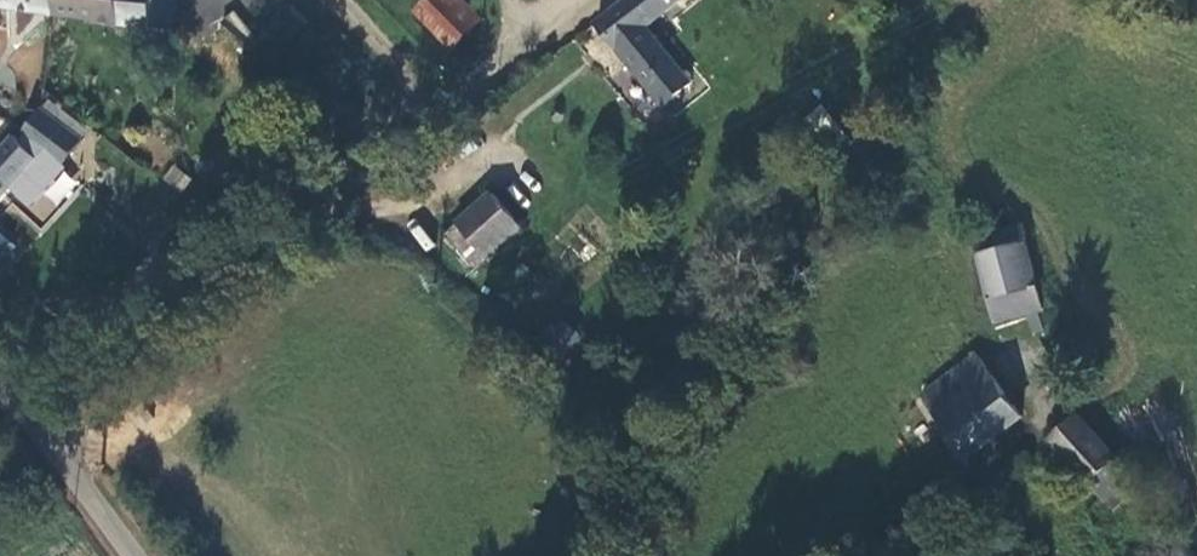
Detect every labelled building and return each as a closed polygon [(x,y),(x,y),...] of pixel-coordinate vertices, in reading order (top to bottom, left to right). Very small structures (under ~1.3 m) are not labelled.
[(175,34),(180,0),(0,0),(0,8),(175,34)] [(466,0),(420,0),(414,5),(451,48),(483,20),(466,0)] [(639,76),(668,55),(647,27),(684,0),(628,0),(598,21),(639,76)] [(263,41),(237,11),(221,24),(247,55),(263,41)] [(691,86),(668,55),(639,76),(663,107),(691,86)] [(0,95),(0,110),(6,113),(13,110),(15,102),(12,95),(5,93),(0,95)] [(0,151),(0,198),(7,190),(27,209),(62,173),(60,171),(81,145),(41,112),(20,138),(24,140),(18,146),(12,139),(0,151)] [(182,191),(191,177),(172,165),(163,179),(182,191)] [(528,227),(493,187),(457,222),(491,260),(528,227)] [(995,324),(1046,311),(1024,222),(973,234),(995,324)] [(17,250),(0,233),(0,266),(17,250)] [(1023,416),(974,351),(916,395),(965,460),(1023,416)] [(1051,433),(1095,479),(1120,455),(1076,409),(1051,433)]
